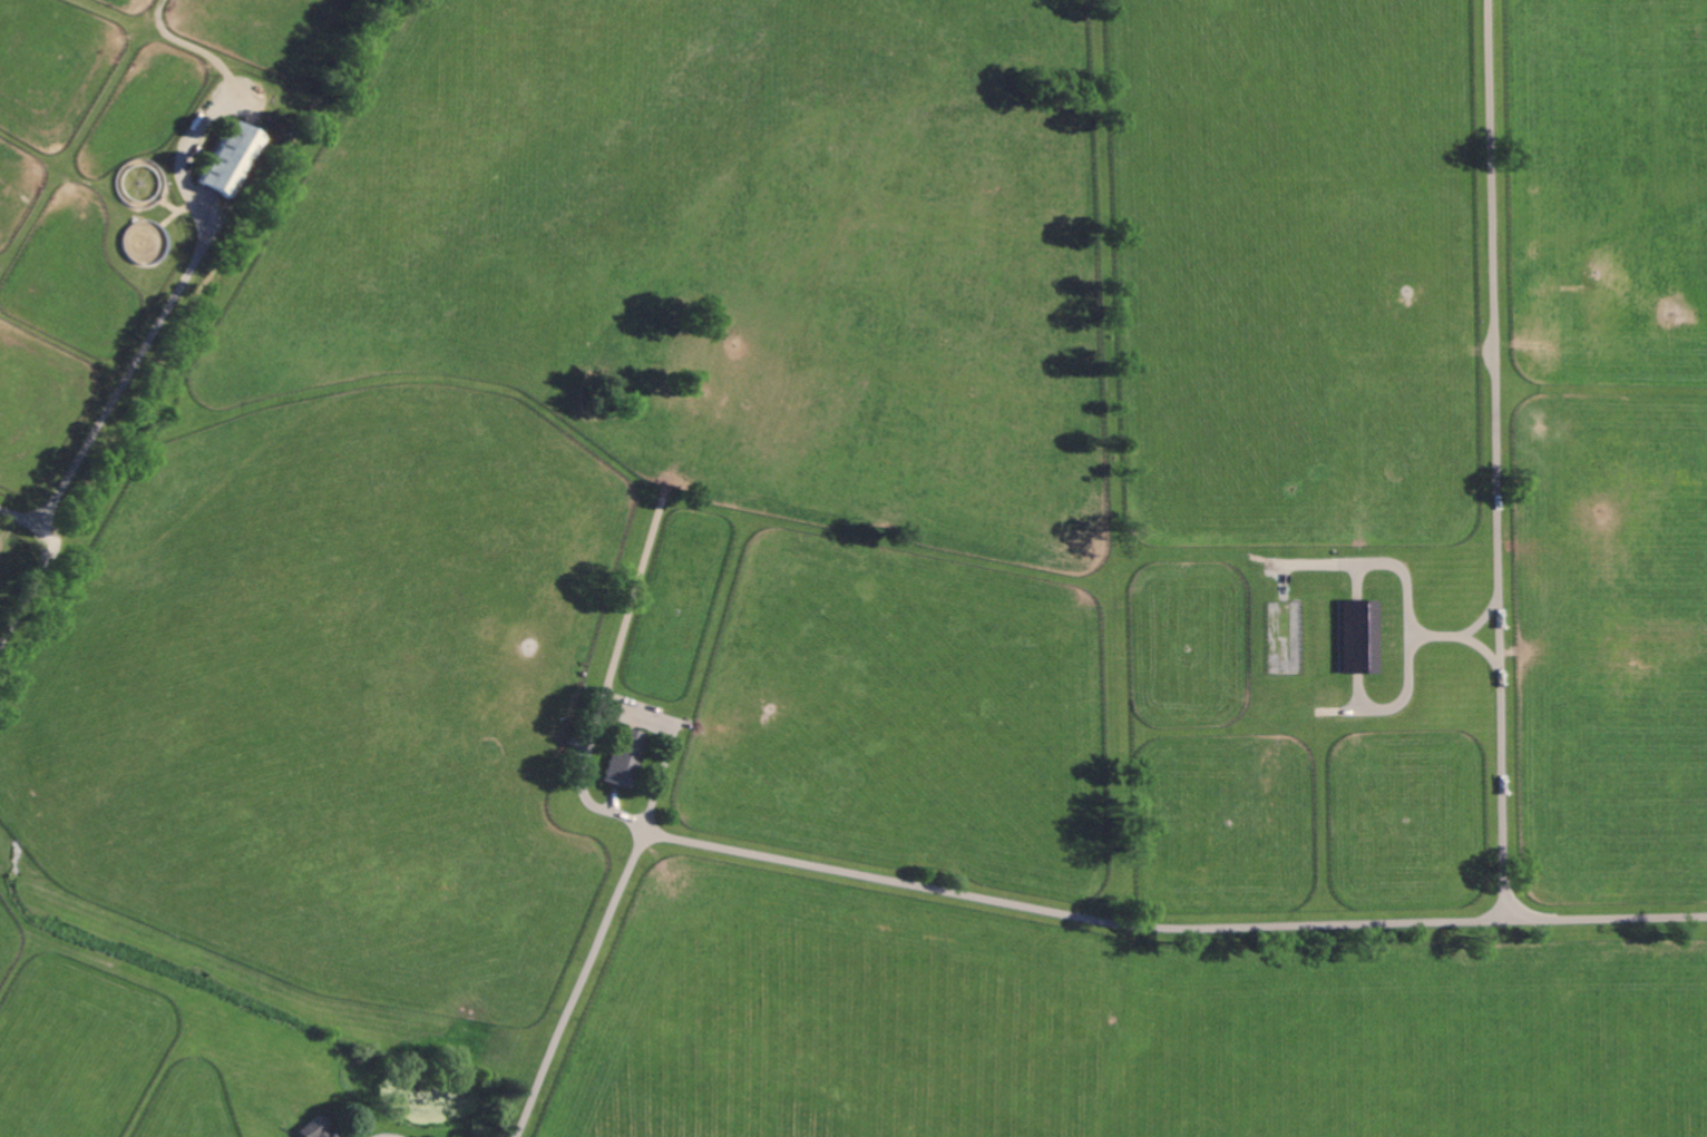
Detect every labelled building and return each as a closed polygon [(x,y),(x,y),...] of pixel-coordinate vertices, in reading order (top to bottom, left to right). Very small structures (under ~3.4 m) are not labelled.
[(233,201),(267,137),(237,121),(203,185),(233,201)] [(606,782),(633,789),(647,733),(620,726),(606,782)] [(342,1131),(334,1135),(324,1116),(300,1129),(304,1136),(345,1136),(342,1131)]
